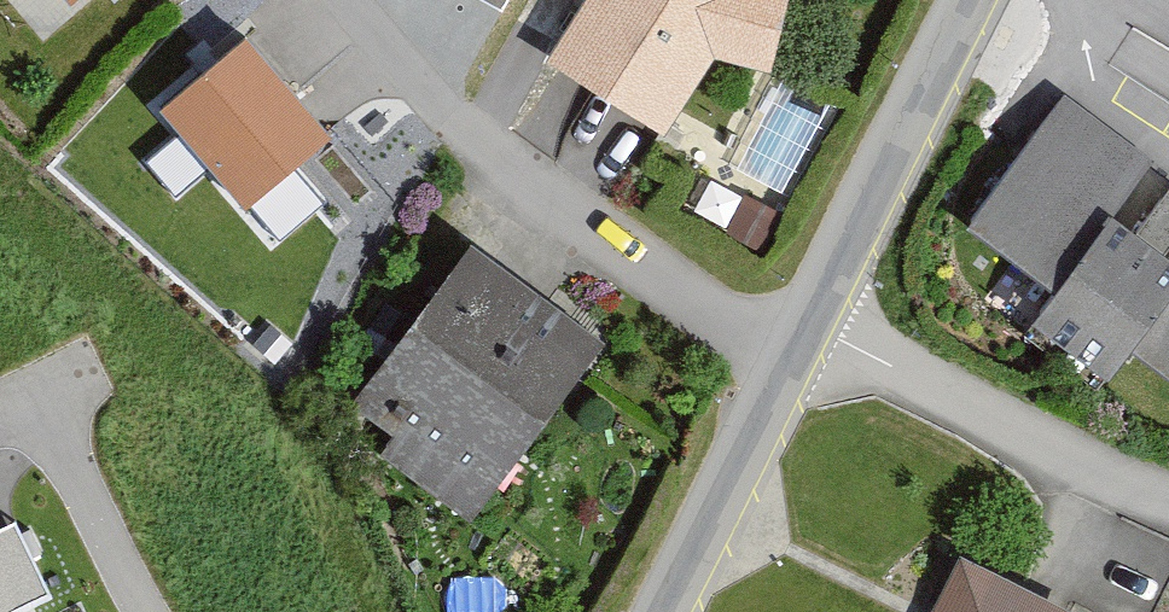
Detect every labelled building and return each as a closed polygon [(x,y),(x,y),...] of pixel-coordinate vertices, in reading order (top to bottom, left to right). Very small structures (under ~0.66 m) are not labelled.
[(71,9),(82,0),(64,0),(71,9)] [(503,10),(509,0),(484,0),(503,10)] [(557,60),(663,129),(711,55),(770,69),(786,0),(596,0),(557,60)] [(329,143),(246,43),(160,115),(243,214),(329,143)] [(1069,98),(978,224),(1168,361),(1168,170),(1069,98)] [(477,241),(363,400),(344,426),(485,526),(618,341),(477,241)] [(0,530),(0,611),(17,611),(50,597),(16,523),(0,530)] [(974,557),(946,611),(1083,611),(974,557)]
